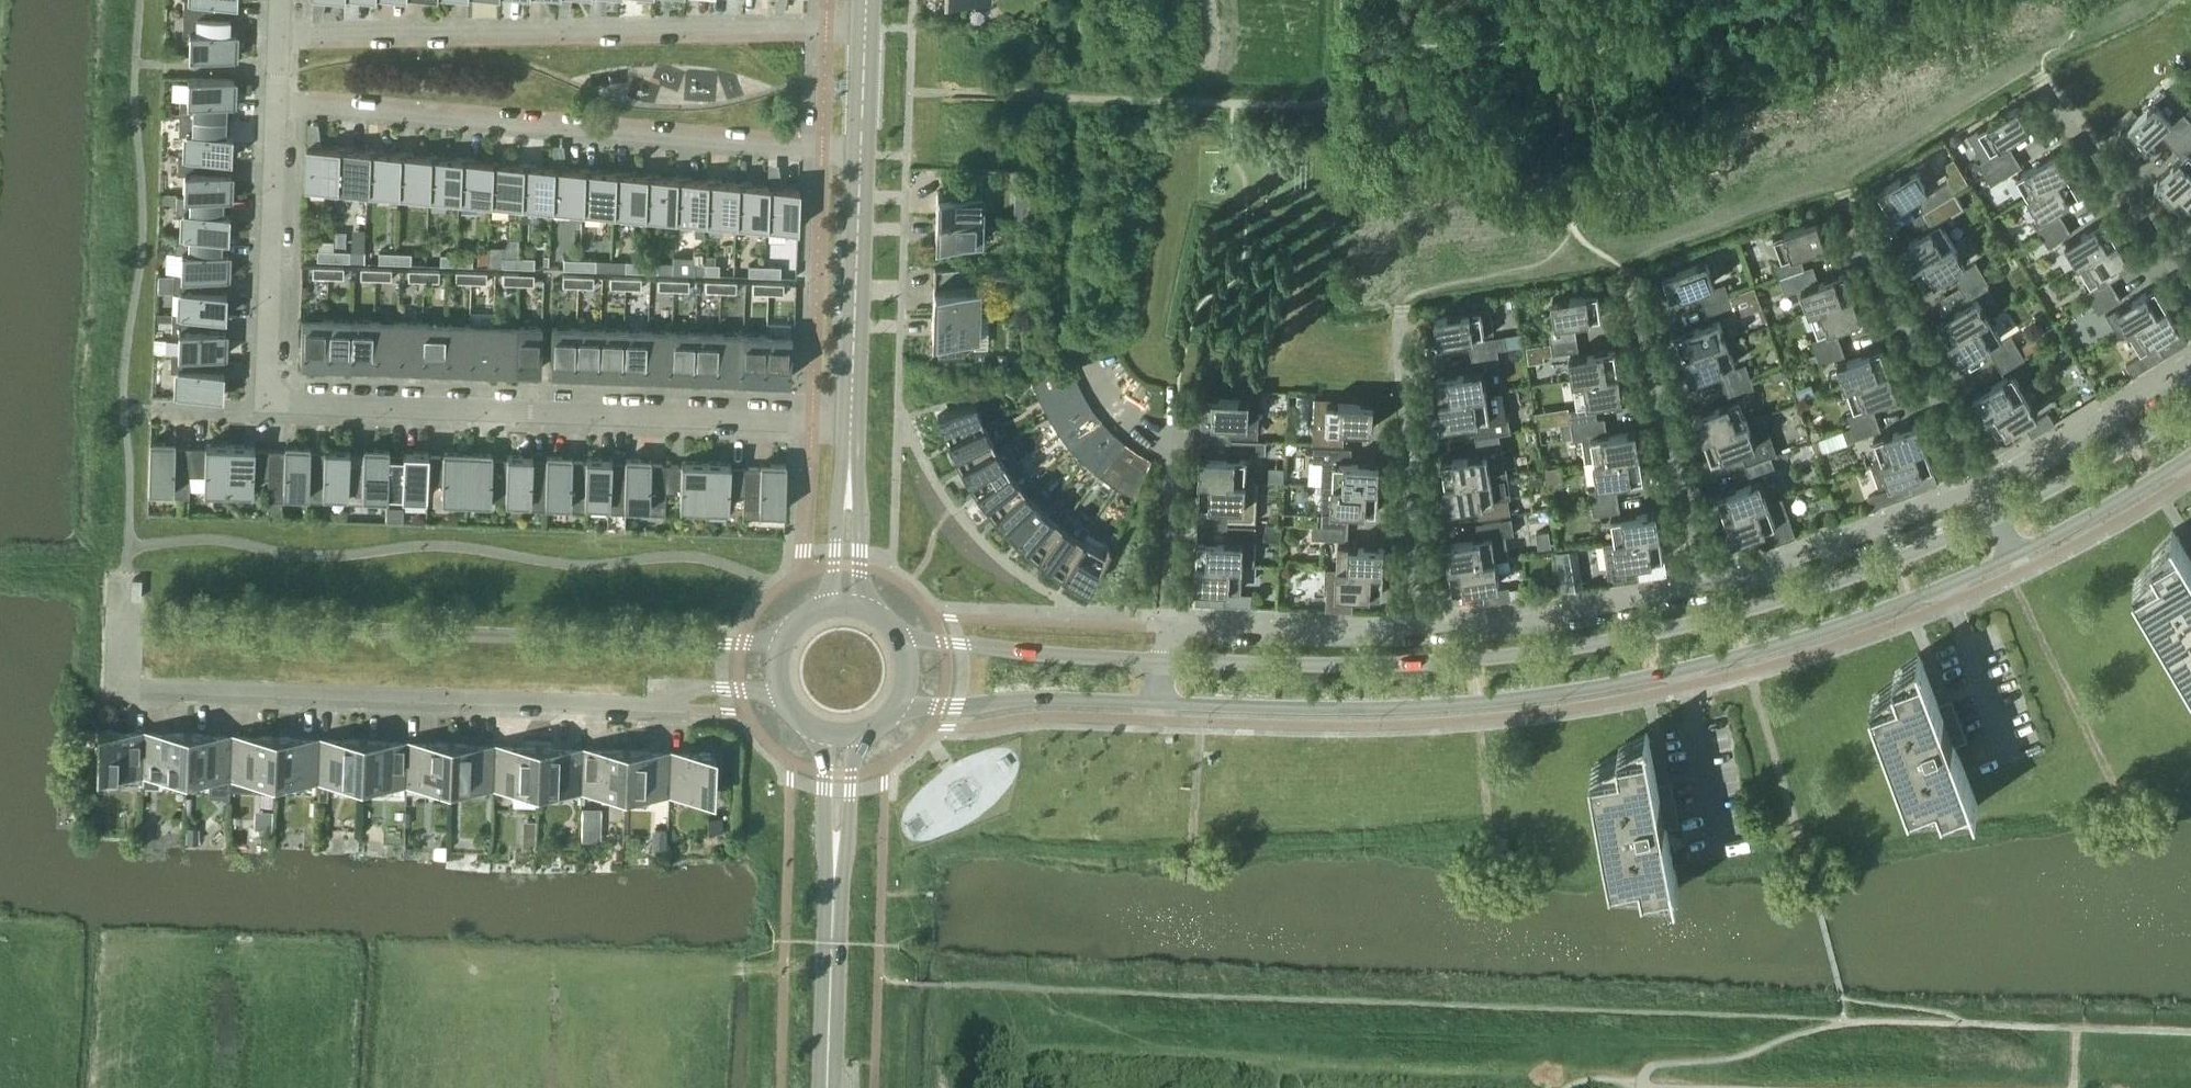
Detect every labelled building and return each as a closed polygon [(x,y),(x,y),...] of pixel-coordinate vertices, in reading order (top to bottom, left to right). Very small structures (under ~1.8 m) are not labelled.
[(183,14),(233,16),(234,1),(237,1),(237,0),(184,0),(183,14)] [(232,30),(233,16),(183,14),(183,31),(190,31),(189,54),(235,56),(236,30),(232,30)] [(180,98),(180,115),(229,117),(230,102),(234,103),(234,77),(188,75),(187,98),(180,98)] [(2156,99),(2121,130),(2138,149),(2152,136),(2156,139),(2163,133),(2172,142),(2190,125),(2190,104),(2184,111),(2167,92),(2157,100),(2156,99)] [(1979,127),(1992,149),(2032,124),(2019,103),(1979,127)] [(186,133),(185,154),(228,156),(228,157),(232,157),(233,132),(229,132),(229,117),(180,115),(179,132),(186,133)] [(2172,198),(2190,180),(2190,126),(2172,143),(2183,155),(2156,180),(2172,198)] [(304,185),(305,185),(325,186),(325,188),(336,188),(338,146),(322,145),(322,143),(306,143),(304,185)] [(2016,154),(2009,143),(1979,162),(1985,173),(2016,154)] [(338,146),(336,188),(355,189),(355,190),(367,191),(368,148),(353,148),(353,146),(338,146)] [(368,148),(367,191),(386,191),(386,193),(398,193),(399,151),(383,150),(383,149),(368,148)] [(2056,150),(2017,174),(2029,195),(2069,170),(2056,150)] [(399,151),(398,193),(417,194),(417,196),(428,196),(430,154),(414,153),(414,152),(399,151)] [(185,172),(184,194),(227,195),(227,197),(230,197),(231,172),(227,171),(228,157),(228,156),(185,154),(178,154),(178,172),(185,172)] [(430,154),(428,196),(447,197),(447,199),(459,199),(460,156),(445,156),(445,154),(430,154)] [(1985,173),(1992,184),(2023,165),(2016,154),(1985,173)] [(460,156),(459,199),(478,200),(478,201),(490,202),(491,159),(475,159),(476,157),(460,156)] [(1954,189),(1969,181),(1954,157),(1947,161),(1948,180),(1954,189)] [(491,159),(490,202),(509,202),(509,204),(521,204),(522,162),(507,161),(507,160),(491,159)] [(522,162),(521,204),(540,205),(540,207),(551,207),(553,165),(537,164),(537,162),(522,162)] [(1917,164),(1877,188),(1890,210),(1930,186),(1917,164)] [(553,165),(551,207),(570,208),(570,210),(582,210),(583,167),(568,167),(568,165),(553,165)] [(583,167),(582,210),(601,211),(601,212),(612,213),(615,170),(598,170),(598,168),(583,167)] [(615,170),(612,213),(632,213),(632,215),(644,215),(645,173),(630,172),(630,171),(615,170)] [(2042,215),(2082,191),(2069,170),(2029,195),(2042,215)] [(645,173),(644,215),(663,216),(663,218),(674,218),(676,176),(660,175),(660,173),(645,173)] [(676,176),(674,218),(693,219),(693,220),(705,221),(706,178),(691,178),(691,176),(676,176)] [(722,179),(706,178),(705,221),(724,221),(724,223),(736,224),(737,181),(722,180),(722,179)] [(1917,199),(1924,210),(1955,191),(1954,189),(1948,180),(1917,199)] [(2172,198),(2188,216),(2190,213),(2190,180),(2172,198)] [(766,226),(768,184),(752,183),(752,182),(737,181),(736,224),(755,224),(755,226),(766,226)] [(783,184),(768,184),(766,226),(785,227),(785,229),(798,229),(800,187),(783,186),(783,184)] [(1016,186),(1014,217),(1029,218),(1030,187),(1016,186)] [(982,192),(963,191),(937,190),(936,215),(981,216),(982,192)] [(1954,240),(1942,221),(1965,207),(1955,191),(1924,210),(1913,216),(1922,231),(1901,244),(1914,264),(1954,240)] [(226,211),(227,197),(227,195),(184,194),(177,193),(176,211),(183,212),(183,233),(225,235),(225,236),(229,236),(230,211),(226,211)] [(2066,221),(2059,210),(2036,224),(2043,235),(2066,221)] [(936,239),(958,240),(980,241),(981,216),(936,215),(936,239)] [(1818,217),(1774,233),(1783,256),(1826,240),(1818,217)] [(2079,261),(2119,237),(2106,217),(2066,241),(2079,261)] [(2043,235),(2049,246),(2072,232),(2066,221),(2043,235)] [(224,274),(224,276),(227,276),(228,251),(225,250),(225,236),(225,235),(183,233),(176,233),(175,251),(182,251),(181,273),(224,274)] [(2092,282),(2131,258),(2119,237),(2079,261),(2092,282)] [(1926,285),(1966,261),(1954,240),(1914,264),(1926,285)] [(334,259),(334,248),(318,248),(317,258),(334,259)] [(334,259),(350,260),(350,249),(334,248),(334,259)] [(366,260),(366,249),(350,249),(350,260),(366,260)] [(395,261),(395,251),(379,250),(379,261),(395,261)] [(395,261),(411,262),(412,251),(395,251),(395,261)] [(456,264),(457,253),(441,252),(440,263),(456,264)] [(456,264),(473,264),(473,253),(457,253),(456,264)] [(518,266),(519,255),(502,254),(502,265),(518,266)] [(1776,263),(1780,275),(1806,266),(1802,254),(1776,263)] [(518,266),(535,266),(535,256),(519,255),(518,266)] [(580,268),(580,257),(564,257),(564,267),(580,268)] [(580,268),(596,269),(596,258),(580,257),(580,268)] [(1707,257),(1663,273),(1672,297),(1715,281),(1707,257)] [(642,270),(642,260),(626,259),(626,270),(642,270)] [(642,270),(658,271),(658,260),(642,260),(642,270)] [(703,272),(703,262),(687,261),(687,272),(703,272)] [(703,272),(719,273),(720,262),(703,262),(703,272)] [(764,275),(765,264),(749,263),(748,274),(764,275)] [(1814,263),(1806,266),(1780,275),(1786,291),(1820,279),(1814,263)] [(1937,319),(1950,339),(1990,315),(1983,305),(1988,302),(1990,284),(1977,263),(1954,276),(1960,286),(1937,299),(1946,314),(1937,319)] [(764,275),(781,275),(781,265),(765,264),(764,275)] [(328,276),(329,266),(313,265),(313,276),(328,276)] [(344,266),(329,266),(328,276),(344,277),(344,266)] [(376,278),(377,267),(361,267),(361,277),(376,278)] [(392,268),(377,267),(376,278),(392,279),(392,268)] [(1010,268),(989,267),(989,280),(1009,280),(1010,268)] [(424,280),(424,269),(409,268),(408,279),(424,280)] [(440,269),(424,269),(424,280),(439,280),(440,269)] [(471,281),(472,271),(456,270),(456,281),(471,281)] [(1811,309),(1854,293),(1846,270),(1802,286),(1811,309)] [(487,271),(472,271),(471,281),(487,282),(487,271)] [(180,291),(180,312),(222,314),(222,315),(226,315),(227,290),(223,290),(224,276),(224,274),(181,273),(174,272),(173,290),(180,291)] [(519,283),(519,272),(504,272),(503,282),(519,283)] [(534,273),(519,272),(519,283),(534,284),(534,273)] [(578,285),(579,275),(563,274),(563,285),(578,285)] [(594,286),(594,275),(579,275),(578,285),(594,286)] [(626,287),(626,276),(611,276),(610,286),(626,287)] [(641,277),(626,276),(626,287),(641,287),(641,277)] [(674,289),(674,278),(659,277),(658,288),(674,289)] [(2116,288),(2109,277),(2086,291),(2093,302),(2116,288)] [(689,279),(674,278),(674,289),(689,289),(689,279)] [(721,290),(721,280),(706,279),(705,290),(721,290)] [(737,280),(721,280),(721,290),(736,291),(737,280)] [(768,292),(769,281),(753,281),(753,292),(768,292)] [(784,282),(769,281),(768,292),(784,293),(784,282)] [(1705,303),(1730,294),(1726,282),(1700,291),(1705,303)] [(2129,328),(2169,304),(2156,283),(2116,307),(2117,309),(2108,315),(2119,333),(2129,327),(2129,328)] [(934,287),(933,311),(978,313),(979,289),(934,287)] [(1758,288),(1748,291),(1755,309),(1764,305),(1758,288)] [(2093,302),(2099,313),(2122,299),(2116,288),(2093,302)] [(1599,289),(1553,297),(1557,321),(1603,314),(1599,289)] [(1854,293),(1811,309),(1819,331),(1863,315),(1854,293)] [(1730,294),(1705,303),(1709,315),(1735,306),(1730,294)] [(2181,324),(2169,304),(2129,328),(2141,349),(2181,324)] [(1440,339),(1486,332),(1494,331),(1490,306),(1436,315),(1440,339)] [(977,338),(978,313),(933,311),(932,336),(977,338)] [(222,329),(222,315),(222,314),(180,312),(173,312),(172,330),(179,330),(178,352),(221,353),(221,355),(224,355),(225,329),(222,329)] [(1962,360),(2002,336),(1990,315),(1950,339),(1962,360)] [(1684,355),(1728,339),(1720,316),(1676,332),(1684,355)] [(326,359),(327,318),(302,317),(301,358),(326,359)] [(327,318),(326,359),(349,360),(351,319),(327,318)] [(351,319),(349,360),(373,360),(375,320),(351,319)] [(375,320),(373,360),(397,361),(398,321),(375,320)] [(398,321),(397,361),(420,362),(422,321),(398,321)] [(422,321),(420,362),(445,363),(446,322),(422,321)] [(446,322),(445,363),(468,364),(470,323),(446,322)] [(470,323),(468,364),(492,365),(493,324),(470,323)] [(1551,340),(1578,335),(1576,323),(1549,327),(1551,340)] [(493,324),(492,365),(516,366),(517,325),(493,324)] [(517,325),(516,366),(541,367),(542,326),(517,325)] [(552,326),(550,367),(575,368),(577,327),(552,326)] [(577,327),(575,368),(599,369),(600,328),(577,327)] [(600,328),(599,369),(623,369),(624,329),(600,328)] [(624,329),(623,369),(647,370),(648,329),(624,329)] [(648,329),(647,370),(671,371),(672,330),(648,329)] [(672,330),(671,371),(694,372),(696,331),(672,330)] [(1837,330),(1812,339),(1816,351),(1841,342),(1837,330)] [(696,331),(694,372),(718,373),(719,332),(696,331)] [(743,333),(719,332),(718,373),(742,374),(743,333)] [(743,333),(742,374),(765,375),(767,334),(743,333)] [(792,335),(767,334),(765,375),(790,376),(792,335)] [(1471,352),(1498,348),(1507,347),(1505,334),(1469,340),(1471,352)] [(1578,335),(1551,340),(1553,352),(1580,348),(1578,335)] [(1989,349),(1996,360),(2019,346),(2013,335),(1989,349)] [(1728,339),(1684,355),(1692,377),(1736,361),(1728,339)] [(1528,344),(1530,361),(1544,359),(1541,342),(1528,344)] [(1841,342),(1816,351),(1820,363),(1846,354),(1841,342)] [(2143,369),(2166,354),(2159,343),(2136,358),(2143,369)] [(1847,384),(1890,368),(1882,345),(1838,361),(1847,384)] [(1996,360),(2002,371),(2026,357),(2019,346),(1996,360)] [(1574,378),(1620,371),(1616,347),(1570,354),(1574,378)] [(1498,348),(1471,352),(1473,365),(1500,360),(1498,348)] [(220,369),(221,355),(221,353),(178,352),(171,351),(171,369),(178,369),(177,392),(223,394),(224,369),(220,369)] [(998,355),(998,362),(998,363),(1008,363),(1008,362),(1008,355),(998,355)] [(1725,384),(1751,375),(1747,363),(1721,372),(1725,384)] [(1438,375),(1441,399),(1487,392),(1483,368),(1438,375)] [(1890,368),(1847,384),(1855,407),(1899,391),(1890,368)] [(2013,370),(1973,394),(1986,415),(2026,390),(2013,370)] [(1620,371),(1574,378),(1578,402),(1624,395),(1620,371)] [(1751,375),(1725,384),(1730,396),(1755,386),(1751,375)] [(1797,387),(1801,398),(1817,392),(1813,382),(1797,387)] [(2026,390),(1986,415),(1998,435),(2038,411),(2026,390)] [(1491,419),(1487,392),(1441,399),(1445,423),(1473,418),(1476,435),(1511,430),(1509,417),(1491,419)] [(1203,419),(1207,420),(1206,434),(1232,434),(1259,436),(1261,393),(1248,393),(1248,396),(1204,394),(1203,419)] [(1345,425),(1374,426),(1375,401),(1331,400),(1332,397),(1316,396),(1314,441),(1344,443),(1345,425)] [(1697,413),(1705,435),(1749,419),(1740,397),(1697,413)] [(947,438),(983,423),(974,398),(937,410),(947,438)] [(1571,421),(1598,417),(1596,404),(1569,408),(1571,421)] [(1848,414),(1852,426),(1877,417),(1873,405),(1848,414)] [(2049,410),(2026,424),(2032,435),(2055,421),(2049,410)] [(1749,419),(1705,435),(1713,458),(1741,448),(1747,462),(1778,451),(1764,413),(1749,419)] [(1852,426),(1856,438),(1882,429),(1877,417),(1852,426)] [(1874,436),(1883,459),(1926,443),(1918,420),(1874,436)] [(994,445),(983,423),(947,438),(960,465),(994,445)] [(1856,438),(1852,426),(1844,429),(1849,441),(1856,438)] [(1595,459),(1641,452),(1637,428),(1591,435),(1595,459)] [(1141,485),(1157,454),(1119,435),(1117,438),(1102,431),(1088,459),(1141,485)] [(1442,458),(1446,482),(1507,472),(1505,455),(1503,456),(1499,432),(1476,435),(1479,452),(1442,458)] [(1247,477),(1248,456),(1249,448),(1268,449),(1269,438),(1207,435),(1206,454),(1202,454),(1201,478),(1260,480),(1261,477),(1247,477)] [(1006,439),(994,445),(960,465),(976,490),(1020,459),(1006,439)] [(189,495),(190,473),(189,473),(191,445),(175,445),(176,441),(150,440),(148,487),(171,487),(171,495),(189,495)] [(1288,451),(1293,451),(1297,447),(1297,442),(1288,441),(1288,451)] [(204,489),(229,490),(230,443),(206,442),(206,446),(191,445),(189,473),(190,473),(205,474),(204,489)] [(255,444),(230,443),(229,490),(253,490),(254,476),(268,476),(269,476),(270,448),(255,447),(255,444)] [(1935,466),(1926,443),(1883,459),(1883,461),(1871,466),(1878,486),(1935,466)] [(286,492),(307,492),(309,493),(310,449),(310,446),(285,445),(285,449),(270,448),(269,476),(268,476),(268,498),(286,499),(286,492)] [(1324,483),(1380,486),(1381,461),(1349,460),(1350,446),(1316,445),(1316,459),(1325,459),(1324,483)] [(324,450),(310,449),(309,493),(307,492),(307,499),(325,500),(325,493),(347,494),(348,494),(350,451),(350,447),(325,446),(324,450)] [(364,451),(350,451),(348,494),(347,494),(346,501),(364,501),(365,495),(386,495),(388,495),(389,452),(389,449),(364,448),(364,451)] [(403,453),(389,452),(388,495),(386,495),(386,502),(404,503),(404,496),(427,497),(428,482),(429,454),(429,450),(404,449),(403,453)] [(444,454),(429,454),(428,482),(442,482),(442,497),(466,498),(468,452),(444,451),(444,454)] [(491,484),(506,485),(507,457),(493,456),(493,453),(468,452),(466,498),(491,499),(491,484)] [(1641,452),(1595,459),(1599,483),(1645,476),(1641,452)] [(546,508),(547,501),(545,501),(547,458),(533,458),(533,454),(507,453),(507,457),(506,485),(506,500),(529,500),(528,507),(546,508)] [(1776,467),(1771,454),(1747,463),(1751,476),(1776,467)] [(586,510),(586,503),(585,503),(586,460),(572,459),(572,455),(547,455),(547,458),(545,501),(547,501),(568,502),(568,509),(586,510)] [(625,511),(625,504),(624,504),(626,461),(612,460),(612,457),(586,456),(586,460),(585,503),(586,503),(608,503),(607,510),(625,511)] [(626,457),(626,461),(624,504),(625,504),(647,505),(647,512),(665,512),(666,491),(665,491),(666,463),(651,462),(651,458),(626,457)] [(1035,479),(1020,459),(976,490),(994,513),(1035,479)] [(681,463),(666,463),(665,491),(666,491),(680,491),(680,506),(704,507),(706,460),(681,460),(681,463)] [(731,461),(706,460),(704,507),(729,508),(729,493),(744,493),(746,465),(730,465),(731,461)] [(784,510),(786,463),(761,462),(761,466),(746,465),(744,493),(743,515),(761,516),(761,509),(784,510)] [(1284,480),(1284,466),(1270,466),(1270,480),(1284,480)] [(1507,472),(1446,482),(1449,506),(1478,501),(1480,516),(1511,511),(1509,496),(1511,496),(1507,472)] [(1717,493),(1726,516),(1769,500),(1761,477),(1717,493)] [(1260,480),(1201,478),(1200,502),(1233,504),(1232,518),(1259,519),(1260,480)] [(1040,485),(1035,479),(994,513),(1014,535),(1042,506),(1030,494),(1040,485)] [(1909,480),(1869,495),(1873,507),(1914,492),(1909,480)] [(1323,507),(1332,508),(1379,510),(1380,486),(1324,483),(1323,507)] [(1592,501),(1619,497),(1617,485),(1590,489),(1592,501)] [(1783,495),(1769,500),(1726,516),(1734,539),(1763,528),(1768,545),(1797,534),(1783,495)] [(1619,497),(1592,501),(1594,514),(1621,510),(1619,497)] [(1061,523),(1042,506),(1014,535),(1037,554),(1061,523)] [(1616,540),(1662,532),(1658,509),(1612,516),(1616,540)] [(1349,525),(1350,513),(1323,512),(1322,524),(1349,525)] [(1068,513),(1061,523),(1037,554),(1061,571),(1082,537),(1088,527),(1068,513)] [(1447,541),(1450,565),(1496,558),(1496,557),(1511,555),(1507,532),(1516,530),(1514,516),(1482,521),(1484,535),(1447,541)] [(1198,537),(1197,561),(1244,563),(1244,561),(1257,562),(1259,524),(1232,523),(1231,538),(1198,537)] [(1349,525),(1322,524),(1313,524),(1313,536),(1348,538),(1349,525)] [(2173,528),(2172,529),(2179,540),(2155,555),(2154,554),(2153,555),(2160,568),(2136,583),(2136,582),(2134,583),(2190,677),(2190,557),(2174,528),(2173,528)] [(1665,556),(1662,532),(1616,540),(1604,542),(1610,584),(1640,579),(1637,561),(1665,556)] [(1103,550),(1082,537),(1061,571),(1088,586),(1096,569),(1109,543),(1107,542),(1103,550)] [(1330,566),(1385,569),(1386,545),(1339,543),(1338,564),(1330,564),(1330,566)] [(1496,558),(1450,565),(1454,589),(1500,582),(1496,558)] [(1197,561),(1196,585),(1243,587),(1244,563),(1197,561)] [(1356,607),(1357,592),(1383,593),(1385,569),(1330,566),(1329,583),(1331,583),(1330,606),(1356,607)] [(1512,598),(1510,585),(1483,589),(1485,602),(1512,598)] [(1251,605),(1252,592),(1225,591),(1224,604),(1251,605)] [(1978,805),(1920,652),(1918,653),(1923,665),(1897,675),(1896,674),(1894,675),(1900,689),(1873,699),(1873,698),(1871,699),(1911,802),(1913,802),(1912,800),(1939,790),(1944,805),(1946,804),(1946,803),(1972,793),(1977,805),(1978,805)] [(143,773),(144,730),(99,728),(98,772),(143,773)] [(1679,890),(1648,729),(1646,729),(1649,742),(1621,748),(1621,746),(1619,747),(1622,762),(1594,768),(1594,766),(1592,767),(1613,876),(1615,875),(1615,874),(1642,869),(1645,884),(1647,884),(1647,882),(1675,877),(1677,890),(1679,890)] [(186,775),(188,732),(144,730),(143,773),(143,785),(161,785),(161,774),(186,775)] [(232,733),(188,732),(186,775),(232,777),(232,733)] [(276,735),(232,733),(232,777),(274,778),(276,735)] [(319,737),(276,735),(274,778),(318,780),(319,737)] [(363,738),(319,737),(318,780),(362,781),(363,738)] [(408,740),(363,738),(362,781),(406,783),(408,740)] [(451,741),(408,740),(406,783),(449,785),(451,741)] [(495,743),(451,741),(449,785),(493,786),(495,743)] [(539,745),(495,743),(493,786),(539,788),(539,745)] [(583,746),(539,745),(539,788),(581,790),(583,746)] [(625,748),(583,746),(581,790),(625,791),(625,748)] [(671,750),(625,748),(625,791),(669,793),(671,750)] [(715,751),(671,750),(669,793),(713,795),(715,751)] [(708,814),(708,828),(722,828),(722,814),(708,814)] [(326,818),(318,818),(318,827),(326,827),(326,818)] [(195,823),(185,823),(185,839),(195,839),(195,823)] [(652,826),(652,835),(665,835),(665,827),(652,826)]
